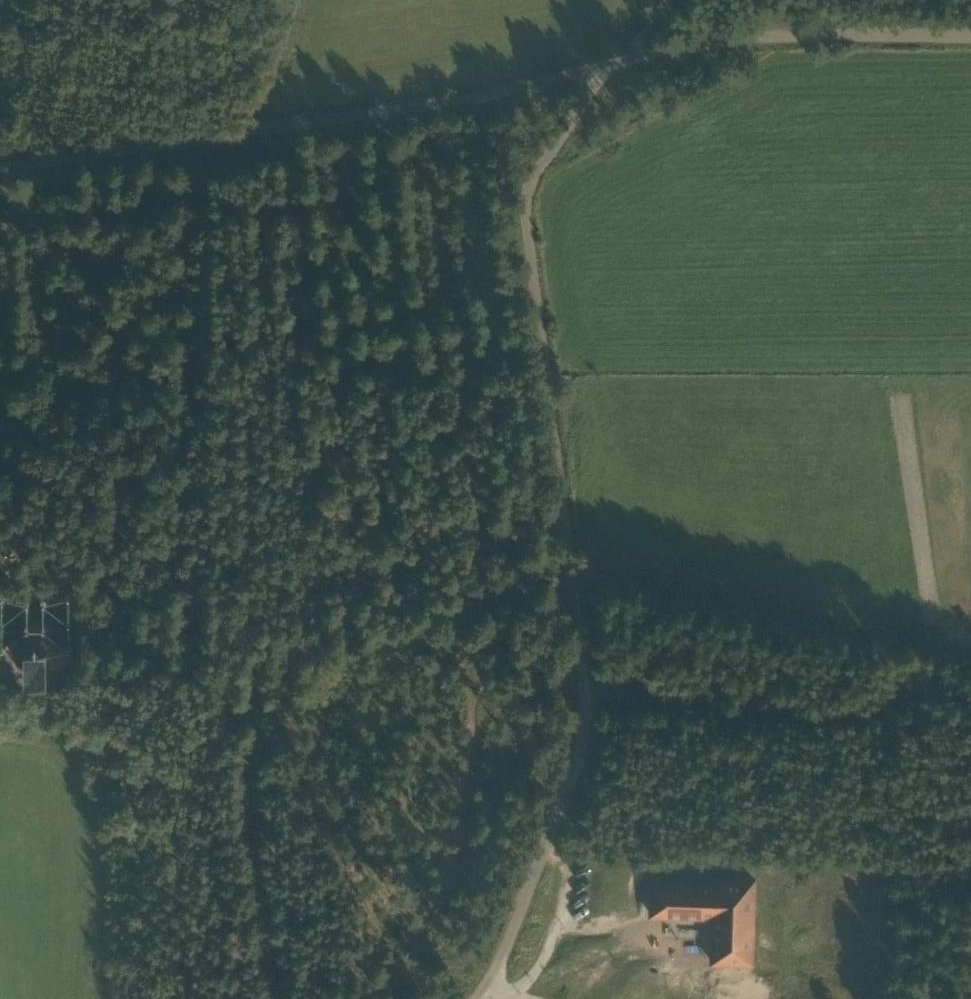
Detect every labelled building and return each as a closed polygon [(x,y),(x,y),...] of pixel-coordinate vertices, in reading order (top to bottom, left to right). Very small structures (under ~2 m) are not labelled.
[(23,654),(23,690),(47,690),(47,654),(23,654)] [(754,879),(714,878),(714,883),(652,882),(651,914),(671,915),(672,912),(713,913),(712,962),(752,963),(754,879)]
